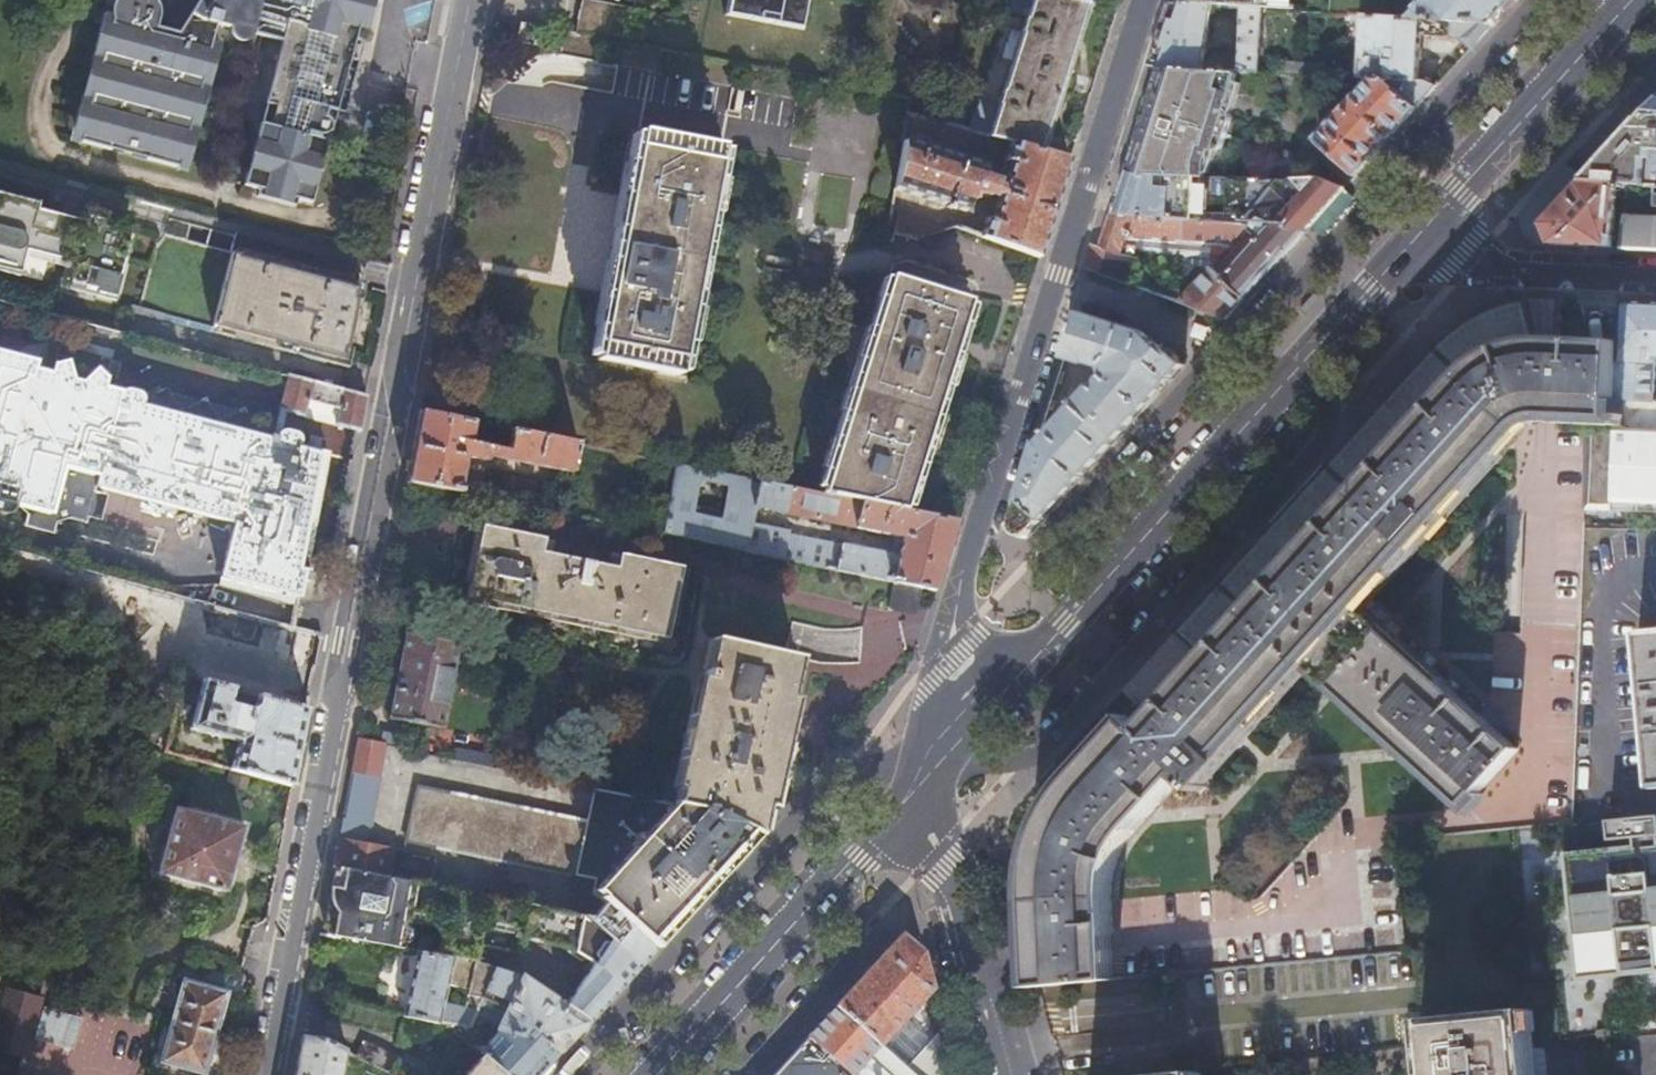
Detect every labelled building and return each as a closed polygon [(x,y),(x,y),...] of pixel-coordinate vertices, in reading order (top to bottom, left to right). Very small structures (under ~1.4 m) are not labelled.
[(375,0),(199,0),(176,36),(155,30),(158,16),(157,10),(155,5),(151,0),(116,0),(115,1),(112,6),(110,11),(109,17),(110,23),(78,144),(110,153),(113,142),(148,152),(145,162),(177,170),(215,26),(228,30),(228,34),(229,38),(231,41),(234,43),(238,44),(242,44),(246,42),(249,40),(250,36),(280,44),(264,105),(291,112),(285,132),(259,125),(243,188),(258,192),(257,199),(293,209),(295,201),(311,205),(327,143),(319,141),(320,137),(323,138),(326,137),(329,135),(332,129),(331,125),(330,122),(328,120),(324,119),(326,111),(335,113),(354,41),(363,44),(375,0)] [(573,32),(607,38),(613,4),(592,0),(580,0),(573,32)] [(724,16),(794,30),(800,0),(728,0),(724,16)] [(794,30),(803,31),(809,0),(800,0),(794,30)] [(967,130),(1007,142),(1041,152),(1087,5),(1085,4),(1079,3),(1068,0),(1010,0),(1005,13),(1023,19),(995,109),(975,103),(967,130)] [(1261,8),(1331,13),(1332,0),(1182,0),(1181,3),(1243,7),(1261,8)] [(1361,15),(1494,23),(1496,20),(1510,5),(1515,0),(1332,0),(1331,13),(1361,15)] [(1158,32),(1148,64),(1160,65),(1238,71),(1240,71),(1241,53),(1205,51),(1209,15),(1234,17),(1233,45),(1242,46),(1243,7),(1181,3),(1174,3),(1175,1),(1168,1),(1158,32)] [(1241,53),(1240,71),(1258,72),(1261,8),(1243,7),(1242,46),(1241,53)] [(1346,69),(1346,76),(1371,78),(1417,80),(1420,36),(1459,39),(1470,49),(1494,23),(1361,15),(1358,69),(1346,69)] [(545,26),(520,22),(516,42),(541,47),(545,26)] [(1130,152),(1133,153),(1127,171),(1143,176),(1205,179),(1205,174),(1209,174),(1216,152),(1220,151),(1224,146),(1231,119),(1231,115),(1240,84),(1234,82),(1238,71),(1160,65),(1155,80),(1152,79),(1142,112),(1130,152)] [(1316,140),(1355,176),(1393,134),(1427,97),(1435,88),(1423,81),(1417,80),(1371,78),(1316,140)] [(1583,181),(1629,183),(1655,184),(1655,100),(1627,132),(1608,153),(1583,181)] [(638,132),(593,360),(676,376),(720,148),(638,132)] [(982,166),(899,140),(891,190),(962,211),(967,198),(972,199),(974,194),(985,198),(988,198),(990,196),(991,194),(996,196),(989,219),(983,217),(977,236),(1037,256),(1051,212),(1067,160),(1041,152),(1007,142),(1001,161),(1006,163),(999,186),(994,185),(993,181),(991,179),(988,177),(980,175),(982,166)] [(1278,164),(1293,168),(1296,155),(1282,151),(1278,164)] [(1273,179),(1281,179),(1289,179),(1293,168),(1278,164),(1273,179)] [(1583,181),(1581,182),(1562,166),(1530,199),(1510,220),(1531,242),(1588,245),(1624,246),(1629,183),(1583,181)] [(1304,232),(1308,227),(1324,242),(1332,232),(1341,223),(1358,203),(1343,189),(1319,179),(1289,179),(1281,179),(1278,184),(1272,184),(1251,213),(1244,211),(1246,180),(1205,179),(1143,176),(1127,171),(1122,170),(1116,187),(1109,211),(1134,214),(1250,226),(1304,232)] [(1629,183),(1624,246),(1655,247),(1655,184),(1629,183)] [(14,276),(19,256),(60,267),(69,269),(66,281),(93,289),(91,296),(110,301),(123,250),(121,250),(127,226),(83,215),(81,223),(31,210),(33,202),(0,193),(0,272),(14,276)] [(1104,226),(1098,246),(1098,247),(1121,255),(1134,214),(1109,211),(1104,226)] [(75,212),(72,221),(81,223),(83,215),(75,212)] [(942,231),(887,214),(883,240),(890,241),(891,233),(914,239),(942,231)] [(130,227),(127,226),(121,250),(123,250),(130,227)] [(1276,296),(1259,281),(1278,260),(1284,254),(1304,232),(1250,226),(1209,270),(1242,299),(1259,313),(1268,304),(1276,296)] [(153,233),(133,309),(319,359),(344,366),(346,351),(349,335),(352,318),(357,290),(357,287),(355,286),(333,280),(153,233)] [(1098,247),(1098,246),(1091,243),(1087,256),(1084,267),(1114,278),(1121,255),(1098,247)] [(1209,270),(1175,264),(1162,297),(1223,320),(1242,299),(1209,270)] [(69,269),(60,267),(54,287),(91,296),(93,289),(66,281),(69,269)] [(334,276),(333,280),(355,286),(357,287),(357,290),(362,292),(363,284),(334,276)] [(888,276),(818,495),(900,511),(967,302),(888,276)] [(1172,632),(1194,651),(1164,684),(1132,719),(1130,717),(1066,788),(1053,809),(1048,818),(1042,833),(1036,849),(1033,871),(1031,892),(1036,985),(1114,978),(1109,898),(1112,872),(1114,863),(1121,848),(1129,834),(1188,771),(1200,781),(1306,664),(1464,807),(1518,748),(1359,606),(1515,433),(1521,426),(1529,421),(1537,418),(1546,415),(1584,417),(1582,508),(1586,509),(1590,422),(1617,423),(1618,398),(1621,340),(1563,337),(1544,337),(1537,338),(1525,296),(1512,299),(1475,311),(1457,323),(1445,331),(1172,632)] [(1621,340),(1618,398),(1654,399),(1655,370),(1648,369),(1649,356),(1655,357),(1655,302),(1623,301),(1621,340)] [(1060,369),(1051,396),(1057,398),(1062,396),(1067,380),(1066,375),(1070,360),(1085,364),(1086,363),(1099,367),(1103,375),(1094,384),(1093,383),(1040,441),(1037,440),(1024,482),(1011,526),(1017,531),(1026,537),(1053,506),(1126,426),(1166,382),(1182,364),(1162,346),(1160,347),(1143,332),(1078,310),(1060,369)] [(360,320),(352,318),(349,335),(357,337),(360,320)] [(298,443),(296,435),(284,431),(276,434),(274,441),(254,435),(239,412),(215,426),(200,402),(176,416),(161,393),(142,406),(141,399),(136,393),(128,390),(119,394),(113,388),(114,381),(102,378),(95,370),(98,358),(69,350),(66,361),(55,366),(44,362),(42,369),(33,371),(35,363),(0,353),(0,514),(4,515),(10,513),(12,506),(18,507),(26,516),(23,526),(52,534),(56,522),(66,520),(84,525),(95,487),(231,525),(217,578),(297,600),(316,502),(325,455),(297,450),(298,443)] [(344,366),(319,359),(318,364),(348,372),(351,352),(346,351),(344,366)] [(335,426),(353,431),(360,396),(358,395),(357,396),(288,378),(279,411),(303,417),(307,402),(339,410),(335,426)] [(1586,509),(1655,511),(1655,400),(1654,399),(1618,398),(1617,423),(1590,422),(1586,509)] [(411,448),(404,481),(477,496),(479,484),(460,479),(464,457),(483,461),(486,458),(487,456),(569,472),(575,444),(509,431),(505,450),(466,442),(470,423),(418,412),(411,448)] [(818,495),(675,465),(661,534),(892,581),(918,587),(931,590),(941,557),(952,522),(900,511),(818,495)] [(665,642),(668,627),(674,628),(686,573),(680,571),(681,568),(617,554),(617,556),(608,554),(606,566),(550,554),(552,543),(544,541),(545,540),(480,527),(480,531),(474,529),(462,584),(468,585),(465,600),(469,600),(467,606),(661,648),(662,641),(665,642)] [(297,600),(217,578),(216,586),(295,608),(297,600)] [(858,657),(861,632),(792,624),(789,650),(858,657)] [(1637,631),(1638,645),(1655,646),(1655,630),(1637,631)] [(404,634),(388,719),(439,728),(455,644),(404,634)] [(678,763),(668,807),(677,809),(703,816),(754,836),(761,807),(766,809),(781,745),(791,701),(785,700),(794,660),(708,640),(689,718),(684,716),(673,761),(678,763)] [(1638,645),(1651,787),(1655,786),(1655,646),(1638,645)] [(301,733),(306,709),(256,695),(254,704),(247,708),(228,703),(232,689),(202,681),(189,730),(235,742),(228,769),(228,770),(291,787),(301,733)] [(356,742),(341,822),(370,827),(378,777),(377,776),(382,748),(356,742)] [(588,920),(599,909),(591,901),(677,809),(668,807),(592,791),(585,825),(417,787),(405,841),(573,879),(565,917),(587,921),(588,920)] [(173,809),(156,873),(225,891),(242,827),(173,809)] [(591,901),(599,909),(602,905),(609,911),(652,950),(700,897),(738,855),(755,836),(754,836),(703,816),(677,809),(591,901)] [(370,827),(341,822),(337,845),(366,850),(370,827)] [(332,869),(338,870),(426,886),(430,861),(390,853),(389,854),(366,850),(337,845),(332,869)] [(332,903),(326,937),(403,951),(404,944),(410,945),(411,944),(413,942),(414,939),(414,935),(413,933),(412,931),(407,930),(407,925),(442,931),(437,957),(479,964),(484,950),(489,951),(495,927),(518,932),(523,907),(428,886),(426,886),(338,870),(332,903)] [(595,926),(609,911),(602,905),(599,909),(588,920),(595,926)] [(594,968),(563,1009),(586,1024),(619,988),(652,950),(609,911),(595,926),(588,920),(587,921),(565,917),(523,907),(518,932),(517,937),(564,947),(594,968)] [(877,1046),(924,995),(929,988),(918,948),(899,934),(853,984),(801,1041),(837,1074),(851,1074),(877,1046)] [(484,950),(479,964),(491,972),(499,971),(519,978),(563,1009),(594,968),(564,947),(517,937),(514,955),(489,951),(484,950)] [(491,972),(479,964),(437,957),(416,953),(404,1016),(469,1030),(491,972)] [(491,972),(469,1030),(496,1035),(557,1056),(571,1041),(586,1024),(563,1009),(519,978),(499,971),(491,972)] [(183,979),(171,1020),(217,1034),(229,992),(183,979)] [(1180,988),(1162,990),(1165,1023),(1183,1021),(1180,988)] [(26,1057),(42,1001),(7,991),(0,1014),(0,1049),(26,1057)] [(934,1034),(924,995),(877,1046),(902,1069),(934,1034)] [(402,1016),(335,1002),(331,1020),(398,1035),(402,1016)] [(1531,1034),(1536,1033),(1534,1010),(1423,1020),(1419,1021),(1421,1044),(1425,1044),(1428,1074),(1535,1074),(1531,1034)] [(171,1020),(159,1063),(201,1074),(205,1074),(217,1034),(171,1020)] [(934,1034),(902,1069),(877,1046),(851,1074),(945,1074),(934,1034)] [(556,1057),(557,1056),(496,1035),(478,1054),(481,1056),(505,1074),(538,1074),(539,1074),(556,1057)] [(344,1055),(316,1042),(301,1038),(282,1038),(275,1074),(341,1074),(344,1055)] [(801,1041),(770,1074),(837,1074),(801,1041)] [(481,1056),(464,1074),(505,1074),(481,1056)]
